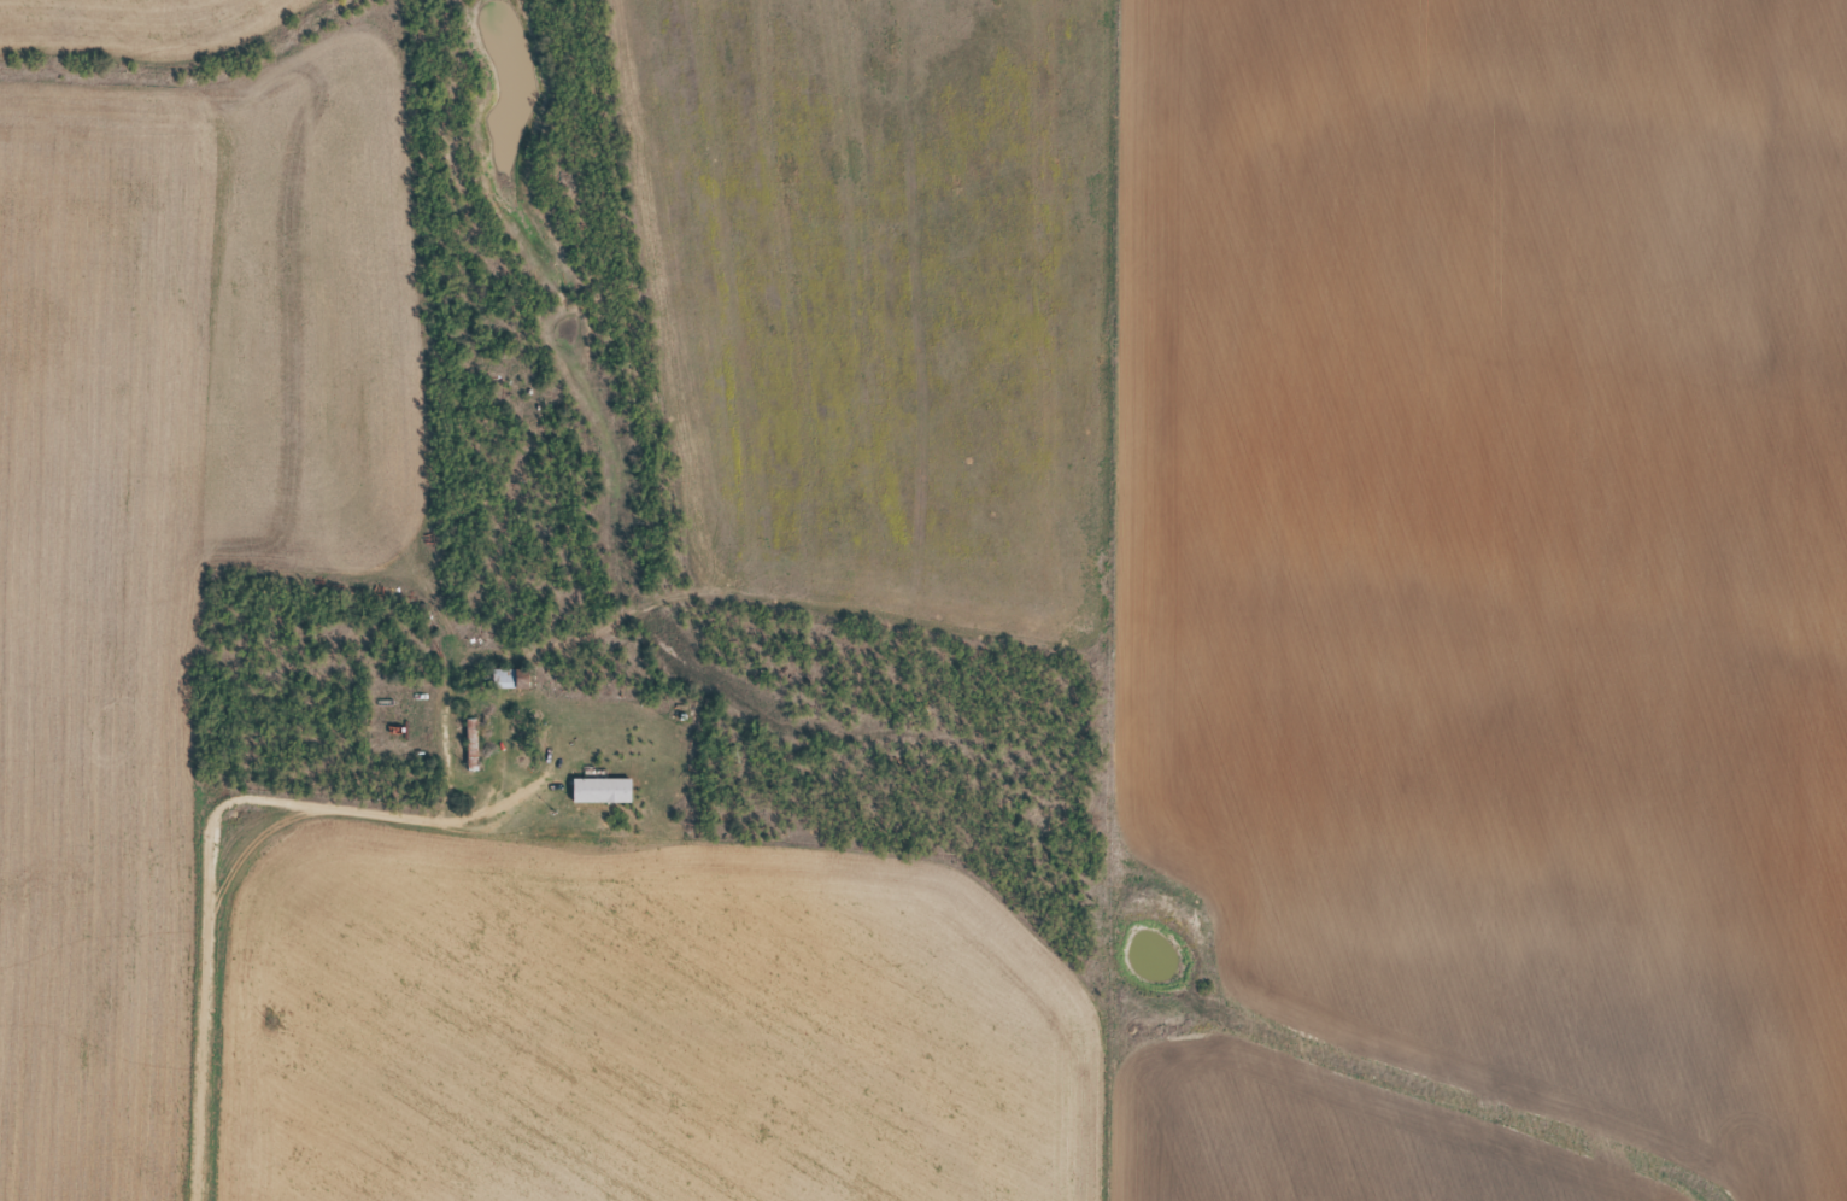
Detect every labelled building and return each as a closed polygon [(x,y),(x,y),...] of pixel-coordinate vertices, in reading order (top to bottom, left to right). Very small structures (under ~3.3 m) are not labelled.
[(528,688),(528,668),(493,668),(493,688),(528,688)] [(480,718),(467,718),(467,770),(480,770),(480,718)] [(632,802),(632,777),(573,777),(573,802),(632,802)]
